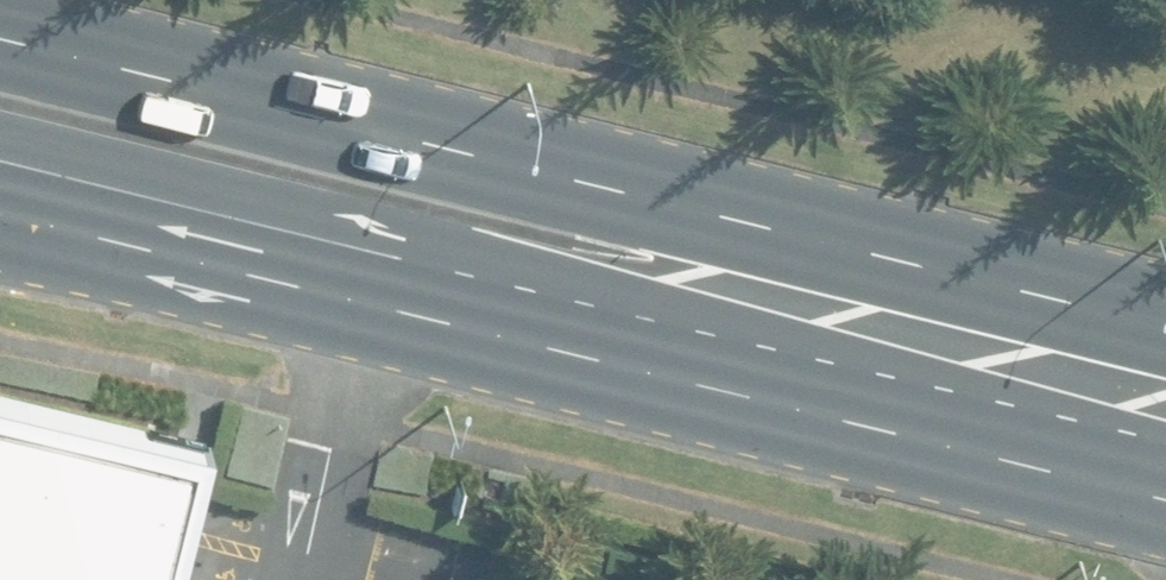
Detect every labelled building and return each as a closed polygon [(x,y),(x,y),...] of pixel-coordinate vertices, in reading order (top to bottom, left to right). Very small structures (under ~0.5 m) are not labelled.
[(0,408),(0,579),(142,579),(175,451),(0,408)]
